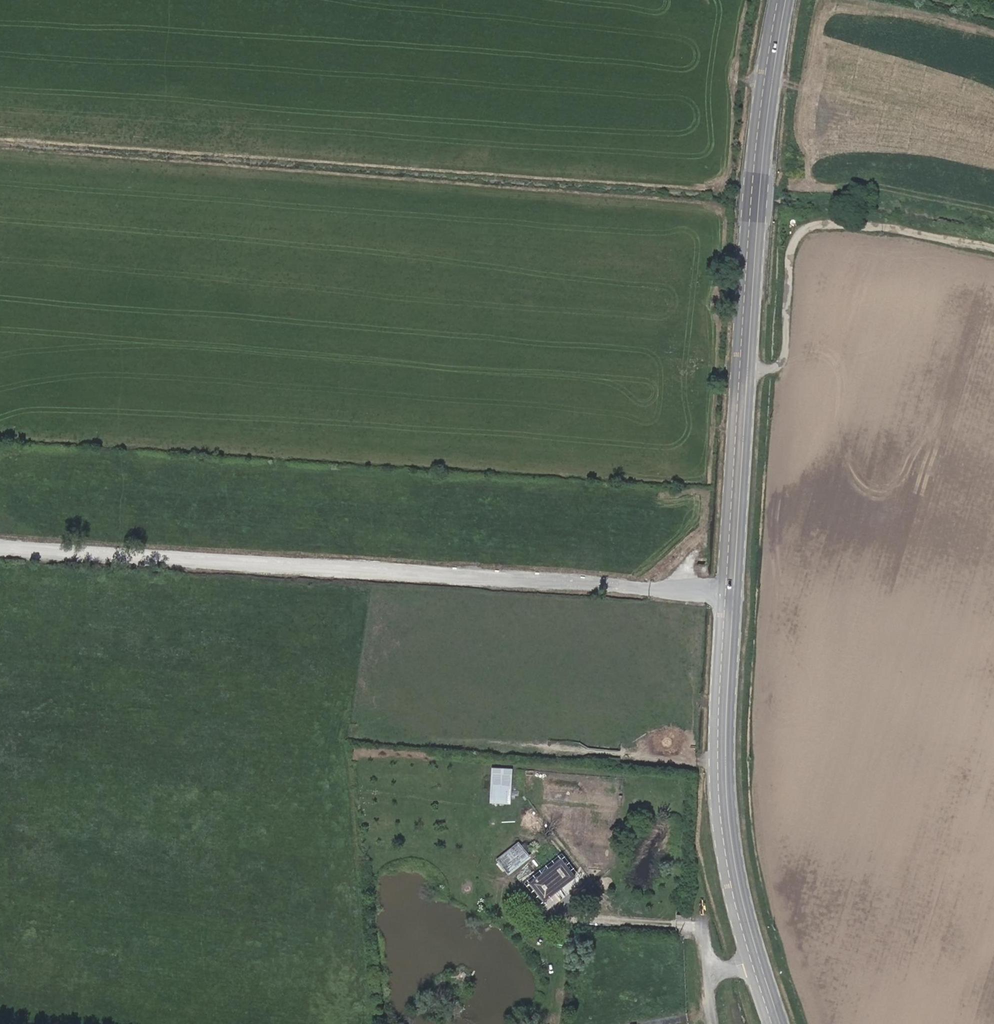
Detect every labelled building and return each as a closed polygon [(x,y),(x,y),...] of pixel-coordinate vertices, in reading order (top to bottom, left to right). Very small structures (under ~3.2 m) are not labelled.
[(519,840),(494,860),(507,875),(532,855),(519,840)] [(564,856),(527,883),(544,907),(581,880),(564,856)]
